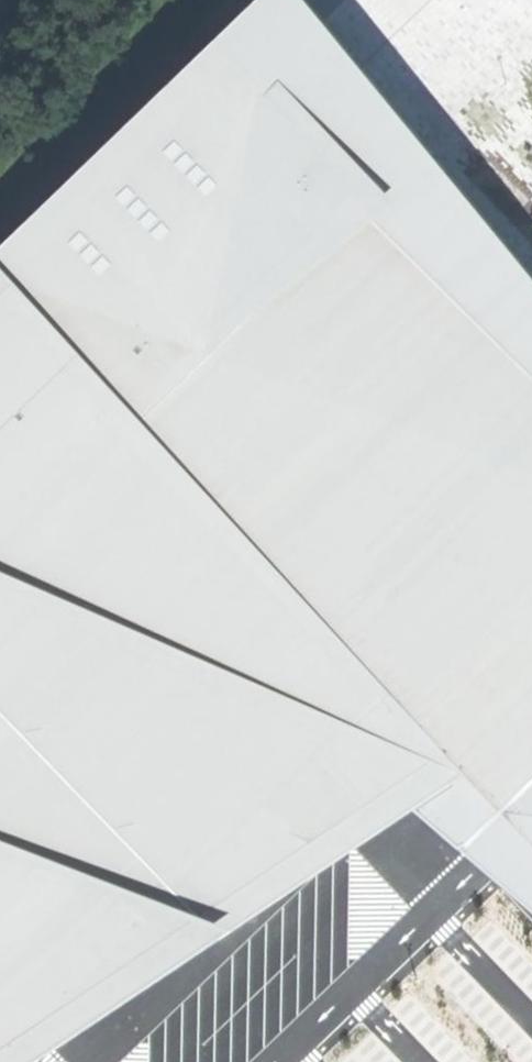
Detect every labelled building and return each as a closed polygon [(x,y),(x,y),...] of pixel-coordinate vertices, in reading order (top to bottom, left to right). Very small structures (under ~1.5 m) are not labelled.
[(0,277),(0,1061),(57,1061),(482,776),(518,810),(531,797),(531,246),(322,0),(292,0),(243,45),(0,277)] [(200,1050),(179,1025),(134,1061),(185,1061),(200,1050)]
